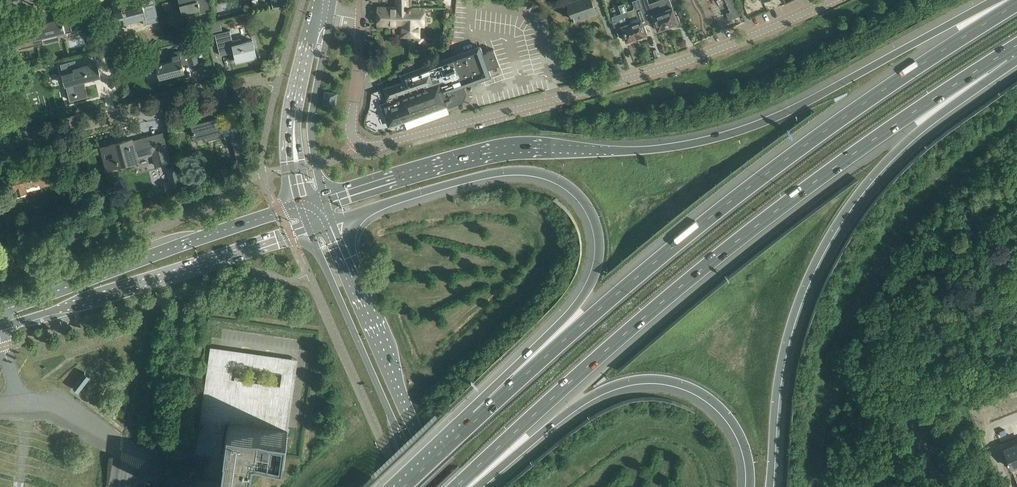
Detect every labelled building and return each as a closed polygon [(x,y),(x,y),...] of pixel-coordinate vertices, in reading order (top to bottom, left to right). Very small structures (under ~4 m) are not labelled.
[(104,6),(106,14),(113,12),(114,18),(125,15),(127,23),(143,19),(145,27),(160,23),(155,3),(144,6),(143,0),(129,0),(104,6)] [(183,12),(199,8),(200,13),(211,10),(209,0),(179,0),(183,12)] [(396,3),(397,3),(397,6),(378,6),(377,24),(389,25),(390,26),(397,26),(398,25),(401,25),(401,36),(420,36),(420,25),(424,25),(424,24),(426,23),(426,16),(425,15),(425,7),(411,7),(411,0),(396,0),(396,3)] [(573,19),(573,17),(587,12),(588,14),(596,12),(592,0),(574,0),(567,2),(573,19)] [(642,37),(645,36),(646,34),(647,33),(646,33),(647,32),(645,25),(644,26),(644,25),(649,23),(641,0),(634,0),(632,1),(634,6),(633,9),(627,11),(636,37),(640,36),(642,37)] [(664,27),(667,26),(658,0),(649,3),(648,0),(641,0),(649,23),(654,21),(657,29),(658,29),(660,30),(663,29),(664,27)] [(658,0),(667,26),(672,24),(673,26),(676,24),(677,22),(680,21),(678,15),(675,16),(669,0),(663,0),(658,0)] [(632,40),(632,38),(636,37),(627,11),(624,3),(619,5),(622,13),(612,16),(619,35),(624,34),(626,41),(627,40),(629,42),(632,40)] [(730,10),(726,12),(729,19),(741,14),(737,7),(730,10)] [(14,26),(19,48),(43,42),(42,36),(58,32),(59,33),(72,30),(67,12),(54,15),(55,19),(39,23),(38,20),(14,26)] [(220,21),(213,22),(215,31),(222,29),(220,21)] [(230,30),(215,33),(220,54),(234,50),(236,58),(256,53),(253,39),(242,42),(241,38),(233,40),(230,30)] [(171,53),(173,60),(162,63),(162,62),(160,63),(157,64),(160,77),(169,75),(169,74),(175,72),(175,71),(182,69),(183,71),(184,71),(182,65),(190,63),(198,61),(192,40),(185,42),(186,49),(171,53)] [(500,65),(499,63),(494,49),(483,53),(481,46),(475,48),(403,74),(405,80),(383,88),(388,101),(381,104),(388,124),(391,125),(404,121),(406,128),(450,112),(447,105),(461,100),(465,93),(462,85),(491,75),(489,69),(500,65)] [(70,100),(87,95),(83,79),(100,75),(97,61),(75,67),(75,70),(63,73),(66,84),(72,82),(75,92),(74,92),(76,98),(70,99),(70,100)] [(323,104),(335,106),(337,93),(325,91),(323,104)] [(205,135),(207,140),(245,130),(242,118),(228,121),(228,123),(221,125),(219,117),(192,125),(195,137),(205,135)] [(170,161),(167,150),(163,133),(133,140),(132,138),(101,147),(107,167),(138,159),(137,158),(152,153),(156,165),(170,161)] [(52,171),(48,153),(38,156),(41,167),(20,172),(19,170),(11,172),(16,195),(25,193),(24,187),(40,183),(41,185),(50,183),(47,173),(52,171)] [(170,180),(164,182),(167,192),(182,188),(176,162),(166,165),(170,180)] [(1,231),(3,238),(10,236),(8,229),(1,231)] [(223,464),(224,464),(227,449),(225,448),(229,422),(288,430),(298,359),(210,346),(200,418),(195,451),(209,453),(206,477),(218,478),(222,479),(223,470),(222,470),(223,464)] [(218,478),(206,477),(192,475),(190,486),(250,486),(251,483),(249,483),(254,453),(284,457),(288,430),(229,422),(225,448),(227,449),(224,464),(223,464),(222,470),(223,470),(222,479),(218,478)] [(1004,449),(1012,470),(1016,468),(1016,450),(1015,444),(1004,449)]
